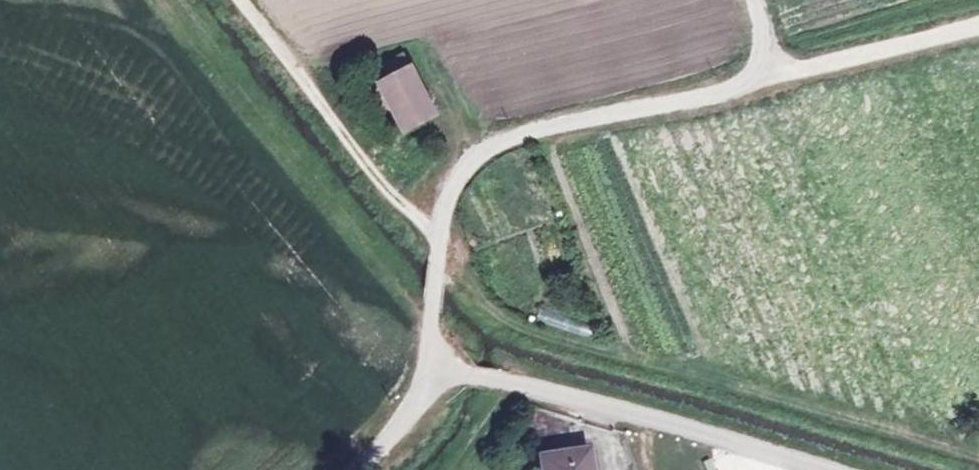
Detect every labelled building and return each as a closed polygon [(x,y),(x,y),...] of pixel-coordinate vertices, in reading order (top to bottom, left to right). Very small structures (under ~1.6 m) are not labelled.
[(382,82),(414,67),(407,53),(375,70),(382,82)] [(414,67),(382,82),(407,128),(438,111),(414,67)] [(542,457),(544,469),(591,469),(588,450),(542,457)]
